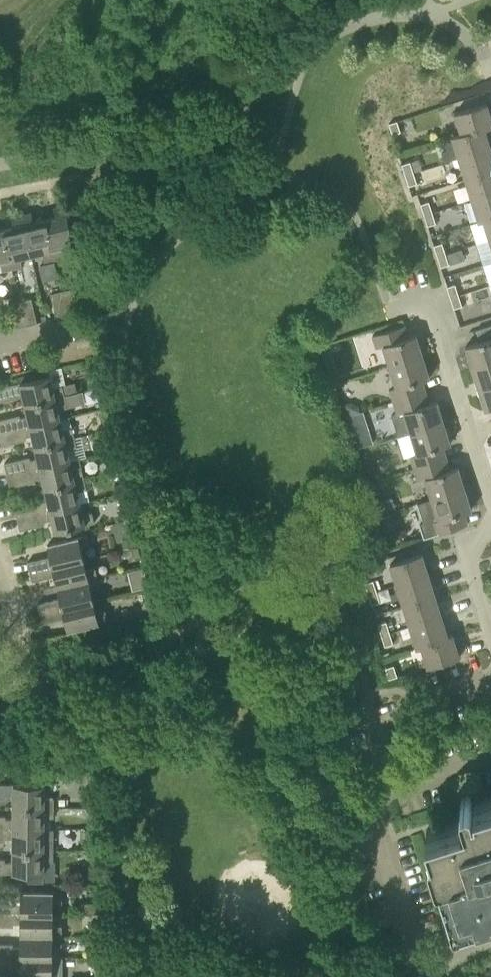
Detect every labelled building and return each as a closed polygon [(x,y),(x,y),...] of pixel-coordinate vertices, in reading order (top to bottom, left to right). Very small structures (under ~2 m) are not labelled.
[(485,128),(490,126),(490,115),(487,103),(455,113),(462,133),(462,135),(485,128)] [(393,134),(401,132),(398,121),(389,123),(393,134)] [(490,148),(490,147),(485,128),(462,135),(462,133),(453,136),(460,158),(490,148)] [(490,171),(490,148),(460,158),(466,179),(490,171)] [(402,164),(406,175),(414,172),(411,161),(402,164)] [(490,193),(490,171),(466,179),(473,199),(490,193)] [(414,172),(406,175),(409,185),(418,183),(414,172)] [(483,218),(490,215),(490,193),(473,199),(480,221),(484,220),(483,218)] [(421,204),(425,214),(433,212),(430,201),(421,204)] [(46,219),(55,259),(65,257),(63,248),(74,245),(65,205),(54,208),(56,216),(46,219)] [(433,212),(425,214),(428,225),(436,223),(433,212)] [(23,215),(32,255),(43,253),(45,261),(55,259),(46,219),(35,222),(33,213),(23,215)] [(3,229),(13,269),(23,266),(21,258),(32,255),(23,215),(13,218),(15,227),(3,229)] [(1,263),(3,271),(13,269),(3,229),(0,230),(0,263),(1,263)] [(434,245),(438,256),(446,253),(443,242),(434,245)] [(465,258),(462,248),(447,253),(450,262),(465,258)] [(446,253),(438,256),(441,267),(450,264),(446,253)] [(447,286),(451,297),(459,295),(456,284),(447,286)] [(74,288),(62,291),(68,316),(80,313),(74,288)] [(68,316),(62,291),(50,293),(56,318),(68,316)] [(459,295),(451,297),(454,308),(463,305),(459,295)] [(31,298),(19,300),(25,326),(37,323),(31,298)] [(25,326),(19,300),(8,303),(14,328),(25,326)] [(384,345),(390,366),(423,355),(416,334),(409,336),(405,325),(373,335),(377,347),(384,345)] [(490,361),(490,325),(477,329),(481,341),(466,346),(473,367),(490,361)] [(423,355),(390,366),(397,387),(390,389),(394,401),(427,391),(423,379),(430,377),(423,355)] [(490,384),(490,361),(473,367),(479,388),(490,384)] [(65,395),(63,385),(53,387),(50,376),(0,387),(0,402),(17,398),(16,395),(23,393),(26,405),(65,395)] [(479,388),(486,409),(490,408),(490,384),(479,388)] [(398,413),(392,415),(399,436),(411,432),(444,422),(437,400),(431,402),(427,391),(394,401),(398,413)] [(60,419),(57,408),(68,405),(65,395),(26,405),(28,416),(21,418),(21,415),(0,420),(0,432),(60,419)] [(360,411),(358,405),(351,401),(345,403),(349,414),(360,411)] [(75,437),(73,427),(71,416),(60,419),(0,432),(0,443),(0,445),(26,439),(26,437),(32,435),(35,447),(75,437)] [(444,422),(411,432),(418,453),(411,455),(415,467),(448,457),(444,445),(451,443),(444,422)] [(7,475),(69,460),(67,449),(77,447),(75,437),(35,447),(38,459),(31,460),(30,457),(5,463),(7,475)] [(448,457),(415,467),(419,479),(426,477),(432,498),(465,488),(458,467),(452,469),(448,457)] [(44,488),(85,479),(83,469),(72,472),(69,460),(7,475),(10,487),(36,482),(35,478),(42,476),(44,488)] [(17,517),(79,503),(77,492),(87,489),(85,479),(44,488),(47,500),(40,502),(40,499),(14,505),(17,517)] [(114,484),(116,493),(127,491),(124,481),(114,484)] [(465,488),(432,498),(418,503),(424,521),(419,523),(424,537),(436,534),(460,526),(457,514),(472,509),(465,488)] [(397,508),(394,499),(382,503),(385,512),(397,508)] [(82,514),(79,503),(17,517),(20,529),(45,524),(44,520),(51,519),(54,532),(95,523),(92,511),(82,514)] [(120,508),(123,520),(132,518),(130,506),(120,508)] [(31,571),(83,559),(80,548),(90,546),(87,534),(48,543),(51,556),(28,561),(31,571)] [(121,539),(123,548),(135,546),(133,537),(121,539)] [(132,547),(133,555),(140,554),(138,546),(132,547)] [(391,563),(398,585),(429,575),(422,553),(391,563)] [(58,587),(98,578),(95,568),(85,570),(83,559),(31,571),(33,580),(55,575),(58,587)] [(429,575),(398,585),(404,605),(436,595),(429,575)] [(40,613),(93,602),(90,591),(100,588),(98,578),(58,587),(60,598),(38,603),(40,613)] [(365,582),(369,593),(377,591),(374,580),(365,582)] [(377,591),(369,593),(372,604),(381,601),(377,591)] [(436,595),(404,605),(410,625),(442,615),(436,595)] [(95,613),(93,602),(40,613),(43,622),(65,617),(68,630),(108,621),(105,611),(95,613)] [(442,615),(410,625),(417,647),(422,646),(421,644),(448,635),(442,615)] [(378,624),(382,635),(390,632),(387,621),(378,624)] [(390,632),(382,635),(385,645),(394,643),(390,632)] [(421,644),(422,646),(428,666),(460,656),(453,634),(448,635),(421,644)] [(389,678),(398,676),(394,665),(386,667),(389,678)] [(14,807),(54,807),(55,797),(45,797),(45,784),(0,784),(0,798),(6,798),(6,795),(14,795),(14,807)] [(472,802),(471,798),(470,796),(468,796),(465,797),(462,798),(461,800),(461,801),(466,817),(426,829),(451,907),(458,904),(461,915),(490,906),(490,797),(472,802)] [(14,807),(13,819),(5,818),(5,816),(0,816),(0,828),(44,829),(44,817),(54,817),(54,807),(14,807)] [(0,828),(0,841),(5,841),(5,838),(13,839),(13,850),(54,850),(54,840),(44,840),(44,829),(0,828)] [(13,850),(13,861),(5,861),(5,859),(0,859),(0,872),(43,873),(44,860),(54,860),(54,850),(13,850)] [(52,913),(53,902),(62,902),(62,891),(22,890),(21,902),(14,902),(14,900),(0,900),(0,913),(52,913)] [(95,902),(82,901),(81,912),(94,913),(95,902)] [(0,913),(0,926),(13,926),(13,923),(21,923),(21,934),(62,935),(62,924),(52,924),(52,913),(0,913)] [(21,934),(21,946),(13,946),(13,943),(0,943),(0,956),(52,957),(52,945),(62,946),(62,935),(21,934)] [(0,956),(0,969),(13,969),(13,966),(21,966),(21,976),(61,976),(62,968),(52,968),(52,957),(0,956)]
